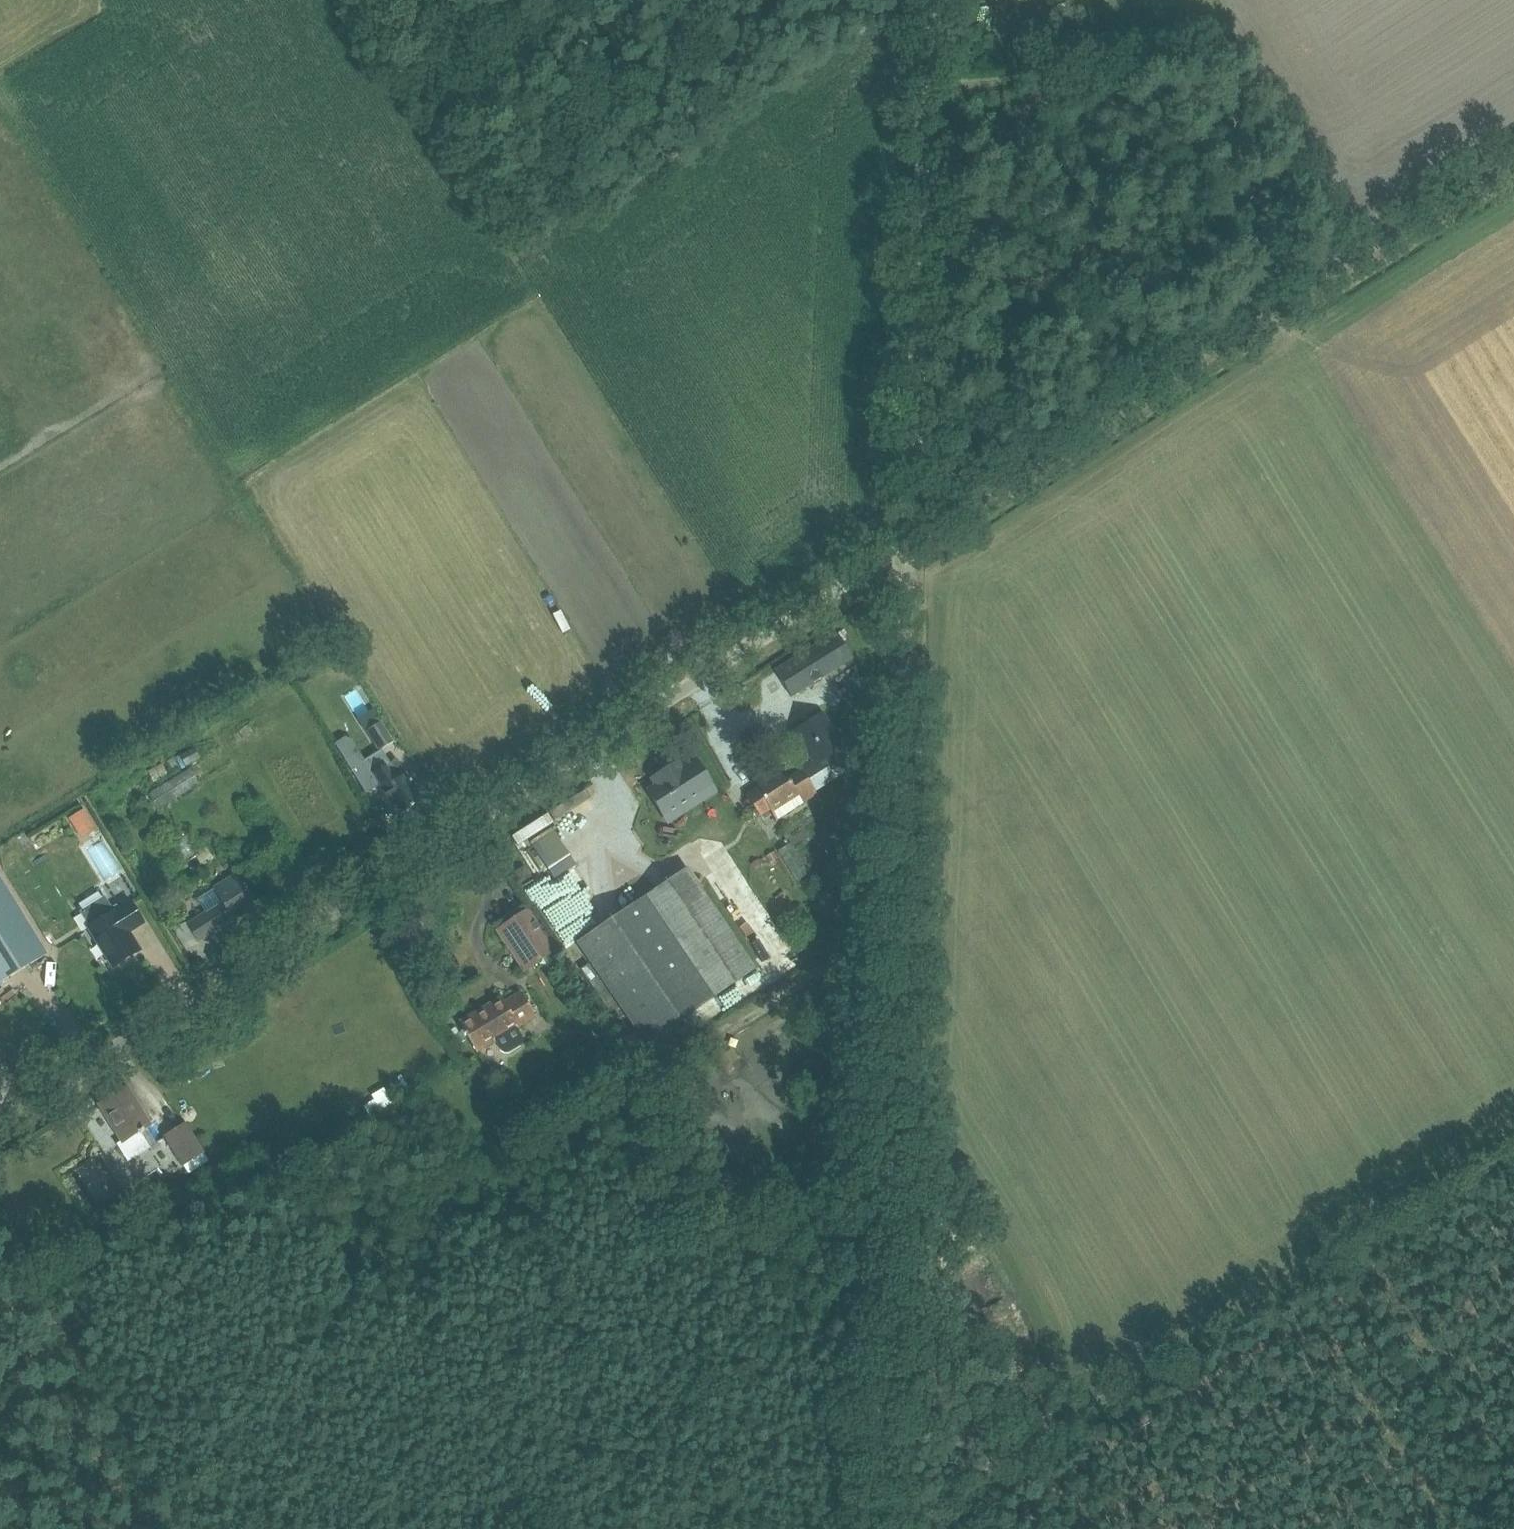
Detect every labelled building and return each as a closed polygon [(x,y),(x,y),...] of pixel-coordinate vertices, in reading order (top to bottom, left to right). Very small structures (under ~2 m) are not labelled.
[(852,660),(835,635),(775,673),(791,699),(852,660)] [(855,670),(844,672),(847,690),(858,688),(855,670)] [(797,719),(812,775),(809,776),(813,789),(842,781),(824,712),(797,719)] [(379,751),(381,749),(393,743),(383,725),(381,722),(366,731),(379,751)] [(249,726),(234,736),(238,743),(253,733),(249,726)] [(187,771),(148,795),(158,811),(200,785),(190,769),(206,760),(197,745),(178,756),(187,771)] [(357,751),(343,760),(366,795),(379,787),(381,789),(380,790),(389,803),(392,801),(401,815),(422,801),(411,784),(396,759),(389,763),(385,766),(372,774),(364,762),(357,751)] [(699,790),(702,794),(712,787),(696,762),(682,771),(677,764),(652,780),(656,787),(648,793),(664,818),(678,809),(676,806),(699,790)] [(754,792),(744,799),(757,820),(767,814),(774,824),(815,799),(800,774),(786,782),(782,776),(769,783),(766,779),(752,788),(754,792)] [(81,808),(66,817),(79,839),(95,829),(81,808)] [(533,847),(554,880),(576,866),(555,833),(533,847)] [(521,884),(530,878),(524,868),(514,874),(521,884)] [(688,870),(644,898),(576,944),(644,1045),(712,998),(756,970),(692,877),(688,870)] [(206,912),(186,924),(187,925),(197,942),(255,907),(245,890),(236,874),(212,888),(213,890),(198,900),(206,912)] [(47,955),(0,880),(0,984),(47,955)] [(162,897),(176,898),(176,883),(162,883),(162,897)] [(104,901),(80,916),(88,929),(113,969),(140,952),(129,934),(143,925),(130,903),(112,914),(104,901)] [(530,910),(496,932),(523,972),(556,949),(530,910)] [(536,1018),(531,1010),(531,1011),(520,994),(504,1003),(500,998),(459,1023),(469,1040),(474,1050),(475,1050),(477,1055),(496,1043),(502,1053),(505,1054),(507,1054),(509,1054),(520,1047),(522,1045),(522,1042),(523,1040),(517,1030),(536,1018)] [(122,1143),(123,1143),(132,1158),(150,1147),(141,1133),(150,1128),(126,1089),(99,1106),(122,1143)] [(163,1138),(182,1168),(183,1167),(187,1174),(209,1160),(185,1123),(163,1138)]
